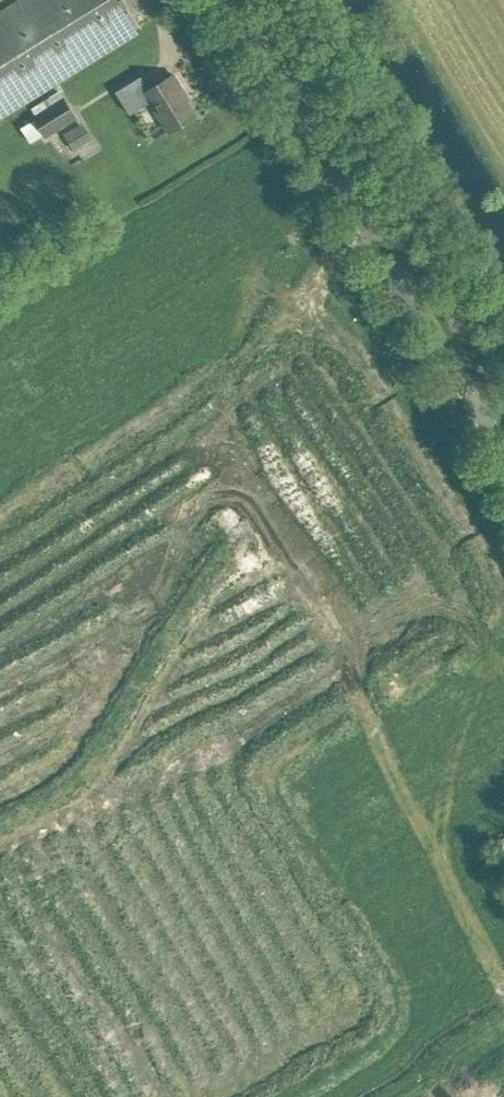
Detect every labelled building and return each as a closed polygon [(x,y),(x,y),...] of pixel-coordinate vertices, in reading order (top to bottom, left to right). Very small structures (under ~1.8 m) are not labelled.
[(137,32),(118,0),(22,0),(0,14),(0,116),(137,32)] [(169,132),(196,116),(181,92),(183,90),(174,75),(150,89),(142,76),(116,92),(130,114),(151,101),(169,132)] [(62,97),(59,91),(32,107),(35,114),(31,116),(46,138),(78,119),(64,96),(62,97)] [(73,147),(89,137),(80,126),(66,135),(73,147)]
